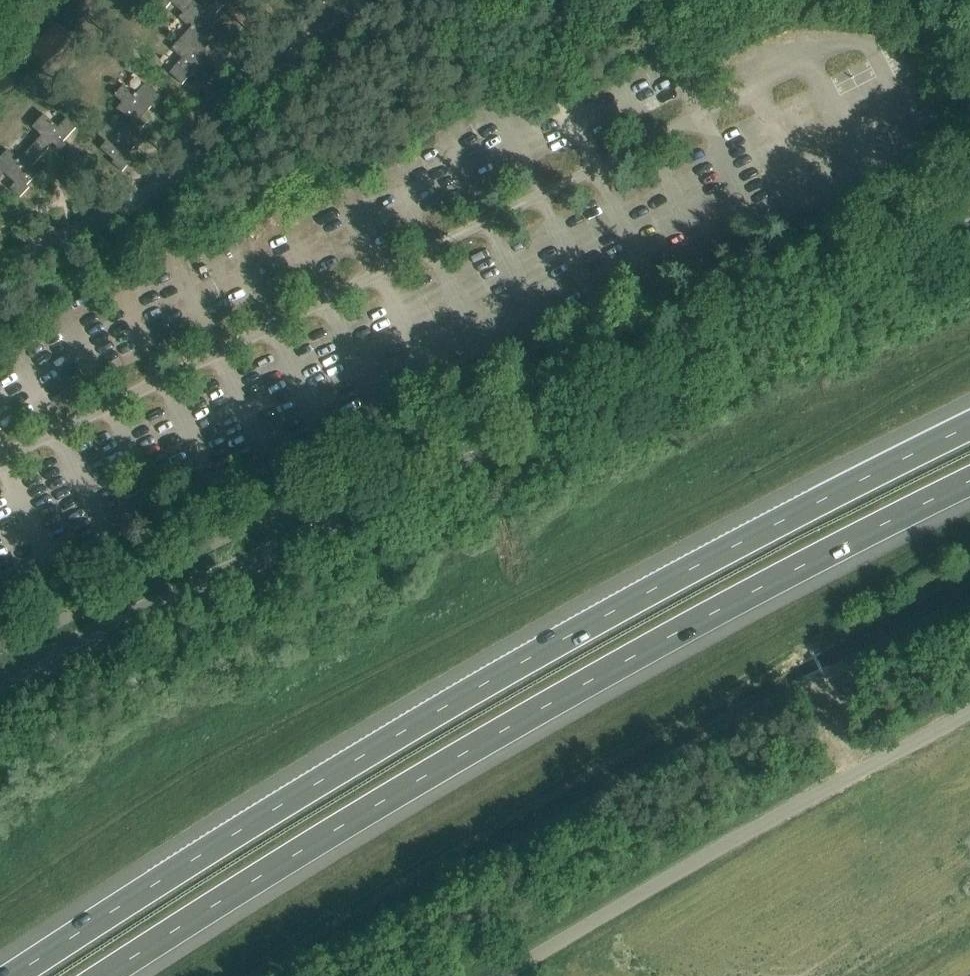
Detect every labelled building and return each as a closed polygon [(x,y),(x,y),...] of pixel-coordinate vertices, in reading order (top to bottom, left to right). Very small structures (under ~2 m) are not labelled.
[(195,0),(194,0),(158,0),(166,8),(172,1),(184,12),(195,0)] [(205,48),(209,44),(206,42),(218,28),(214,25),(220,18),(215,14),(224,4),(220,0),(207,0),(201,6),(195,0),(184,12),(180,17),(191,27),(181,38),(200,54),(205,48)] [(191,74),(205,87),(215,77),(199,62),(203,58),(204,59),(210,52),(205,48),(200,54),(181,38),(172,48),(183,57),(170,72),(183,83),(191,74)] [(139,131),(140,131),(148,121),(143,116),(152,105),(156,108),(165,98),(146,82),(135,94),(124,84),(115,94),(123,101),(117,108),(131,120),(129,122),(139,131)] [(960,93),(969,114),(969,82),(958,87),(960,93)] [(43,135),(30,149),(40,158),(51,147),(50,147),(54,143),(59,147),(56,150),(60,154),(68,145),(65,141),(78,127),(67,117),(59,126),(45,113),(33,126),(43,135)] [(113,162),(123,171),(132,160),(126,156),(136,145),(139,148),(148,138),(140,131),(139,131),(129,122),(119,133),(108,123),(99,134),(107,141),(101,147),(115,159),(113,162)] [(40,158),(30,149),(20,159),(8,149),(0,158),(0,174),(2,176),(5,173),(15,182),(11,188),(21,197),(30,187),(27,185),(40,171),(34,165),(40,158)]
